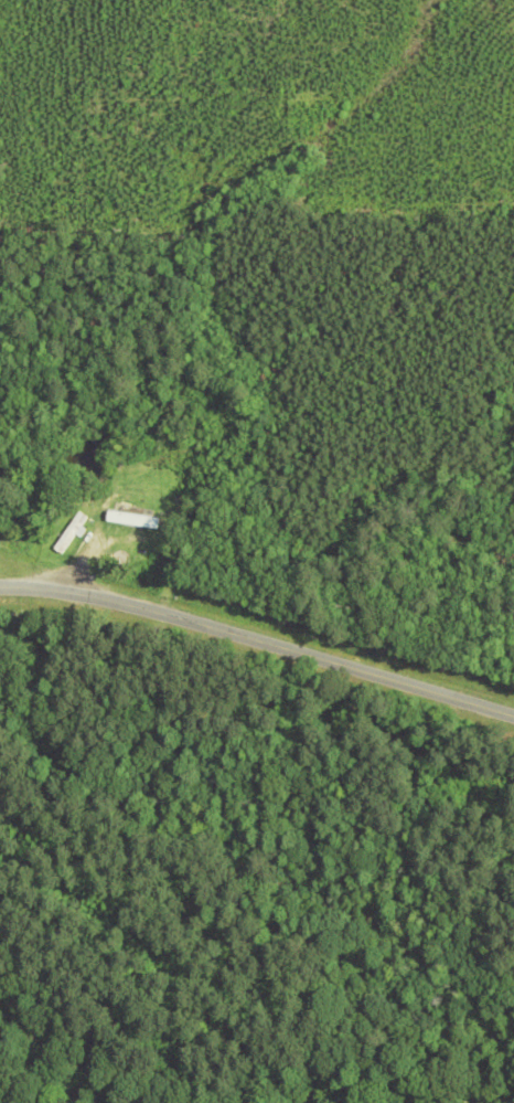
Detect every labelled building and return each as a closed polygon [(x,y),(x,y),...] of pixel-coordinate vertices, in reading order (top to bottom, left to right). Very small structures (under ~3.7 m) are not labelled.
[(88,521),(78,514),(51,550),(61,558),(88,521)] [(104,527),(156,529),(157,516),(104,514),(104,527)]
